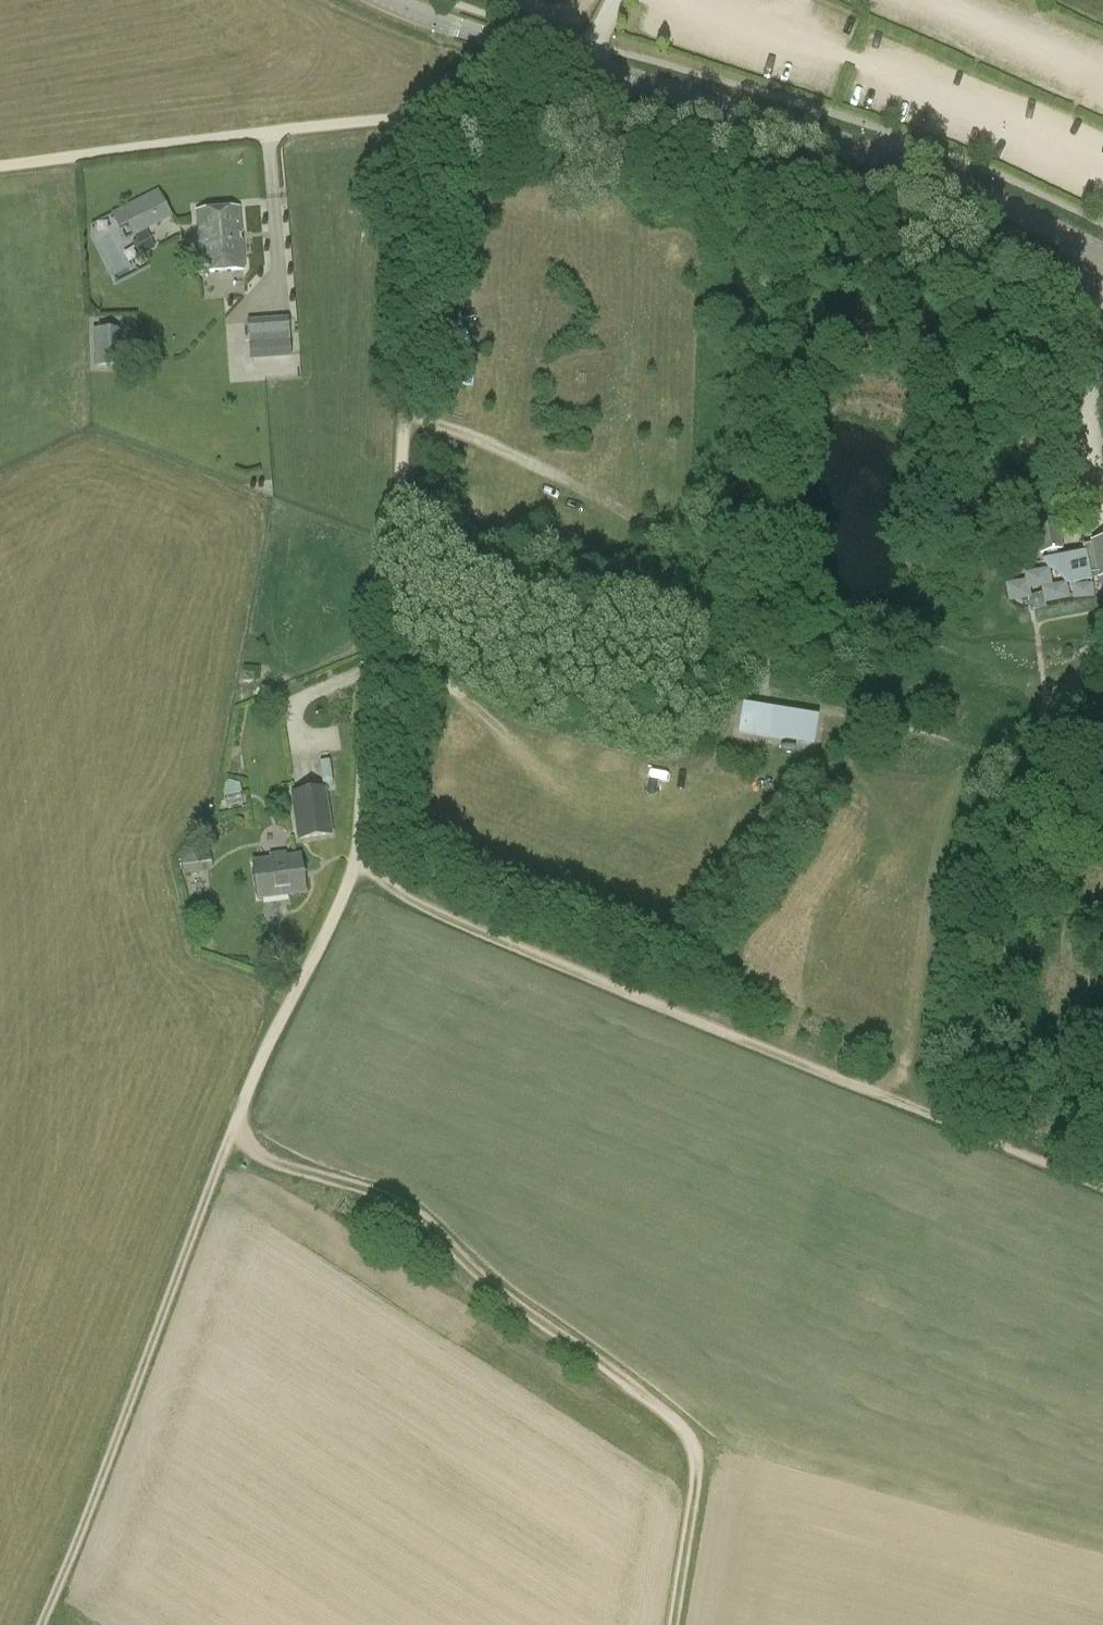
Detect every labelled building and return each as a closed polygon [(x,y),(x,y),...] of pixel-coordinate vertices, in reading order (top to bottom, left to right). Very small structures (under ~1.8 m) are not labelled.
[(119,229),(126,225),(132,237),(171,217),(158,190),(111,215),(119,229)] [(243,270),(238,209),(197,212),(201,273),(243,270)] [(249,361),(292,358),(289,317),(247,320),(249,361)] [(120,367),(119,330),(93,330),(94,368),(120,367)] [(1021,526),(1027,555),(1040,552),(1041,553),(1048,551),(1050,559),(1042,560),(1042,562),(1045,561),(1046,564),(1048,567),(1050,569),(1056,571),(1059,573),(1062,577),(1065,581),(1068,583),(1071,583),(1074,583),(1077,582),(1080,581),(1084,580),(1087,580),(1090,580),(1090,583),(1092,582),(1091,578),(1099,577),(1099,578),(1100,578),(1102,594),(1102,540),(1092,542),(1093,545),(1085,547),(1086,552),(1056,558),(1055,550),(1062,548),(1056,518),(1035,522),(1035,523),(1021,526)] [(818,717),(742,704),(737,733),(813,746),(818,717)] [(330,835),(325,807),(322,788),(292,793),(299,840),(330,835)] [(180,853),(183,876),(200,873),(197,850),(180,853)] [(299,855),(253,862),(258,900),(305,893),(299,855)] [(1089,882),(1102,876),(1102,858),(1083,865),(1089,882)]
